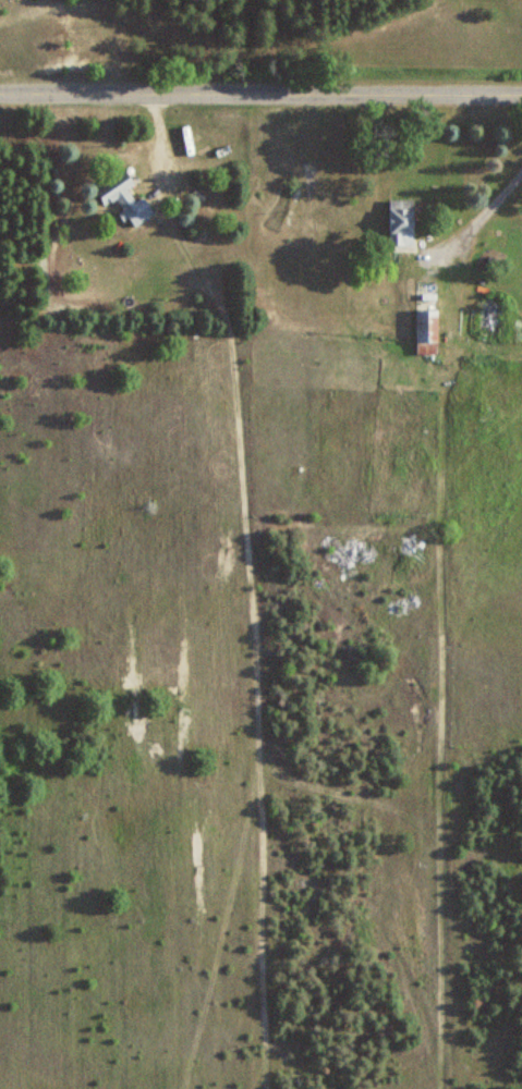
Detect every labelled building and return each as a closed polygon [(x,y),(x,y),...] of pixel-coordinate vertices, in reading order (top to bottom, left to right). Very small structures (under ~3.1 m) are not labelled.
[(145,197),(138,201),(130,189),(141,182),(132,168),(97,189),(106,205),(112,201),(129,231),(156,215),(145,197)] [(416,199),(391,199),(390,246),(416,246),(416,199)] [(505,300),(479,300),(479,334),(505,334),(505,300)] [(418,354),(440,354),(440,310),(418,310),(418,354)]
